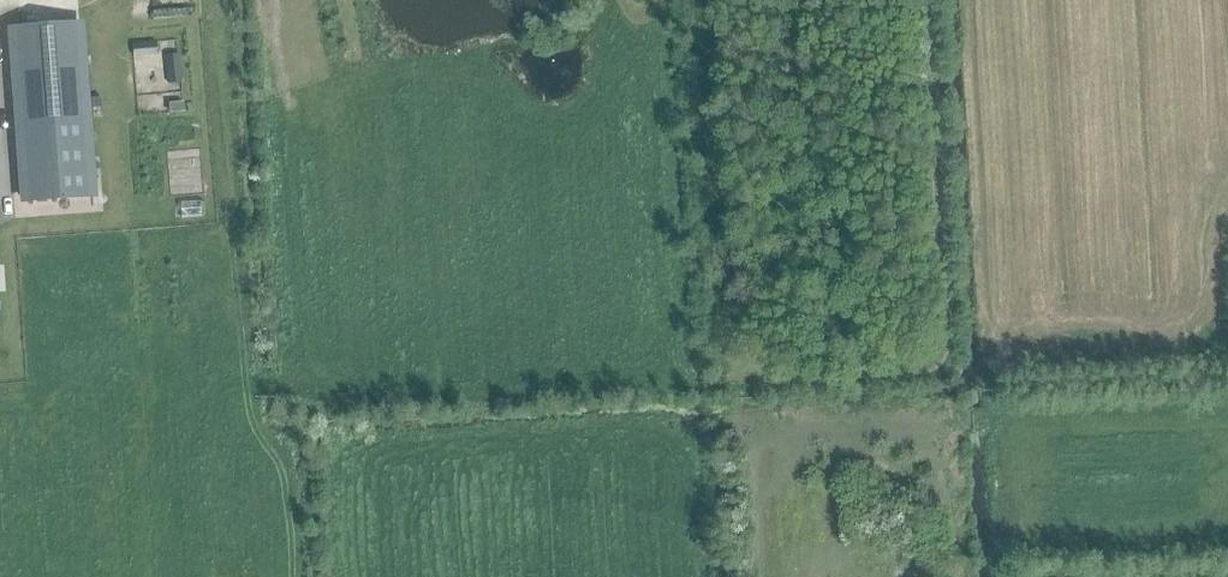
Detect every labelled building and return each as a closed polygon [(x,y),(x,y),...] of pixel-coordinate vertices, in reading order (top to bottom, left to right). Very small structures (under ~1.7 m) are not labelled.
[(17,108),(22,182),(92,177),(79,7),(19,11),(26,107),(17,108)]
